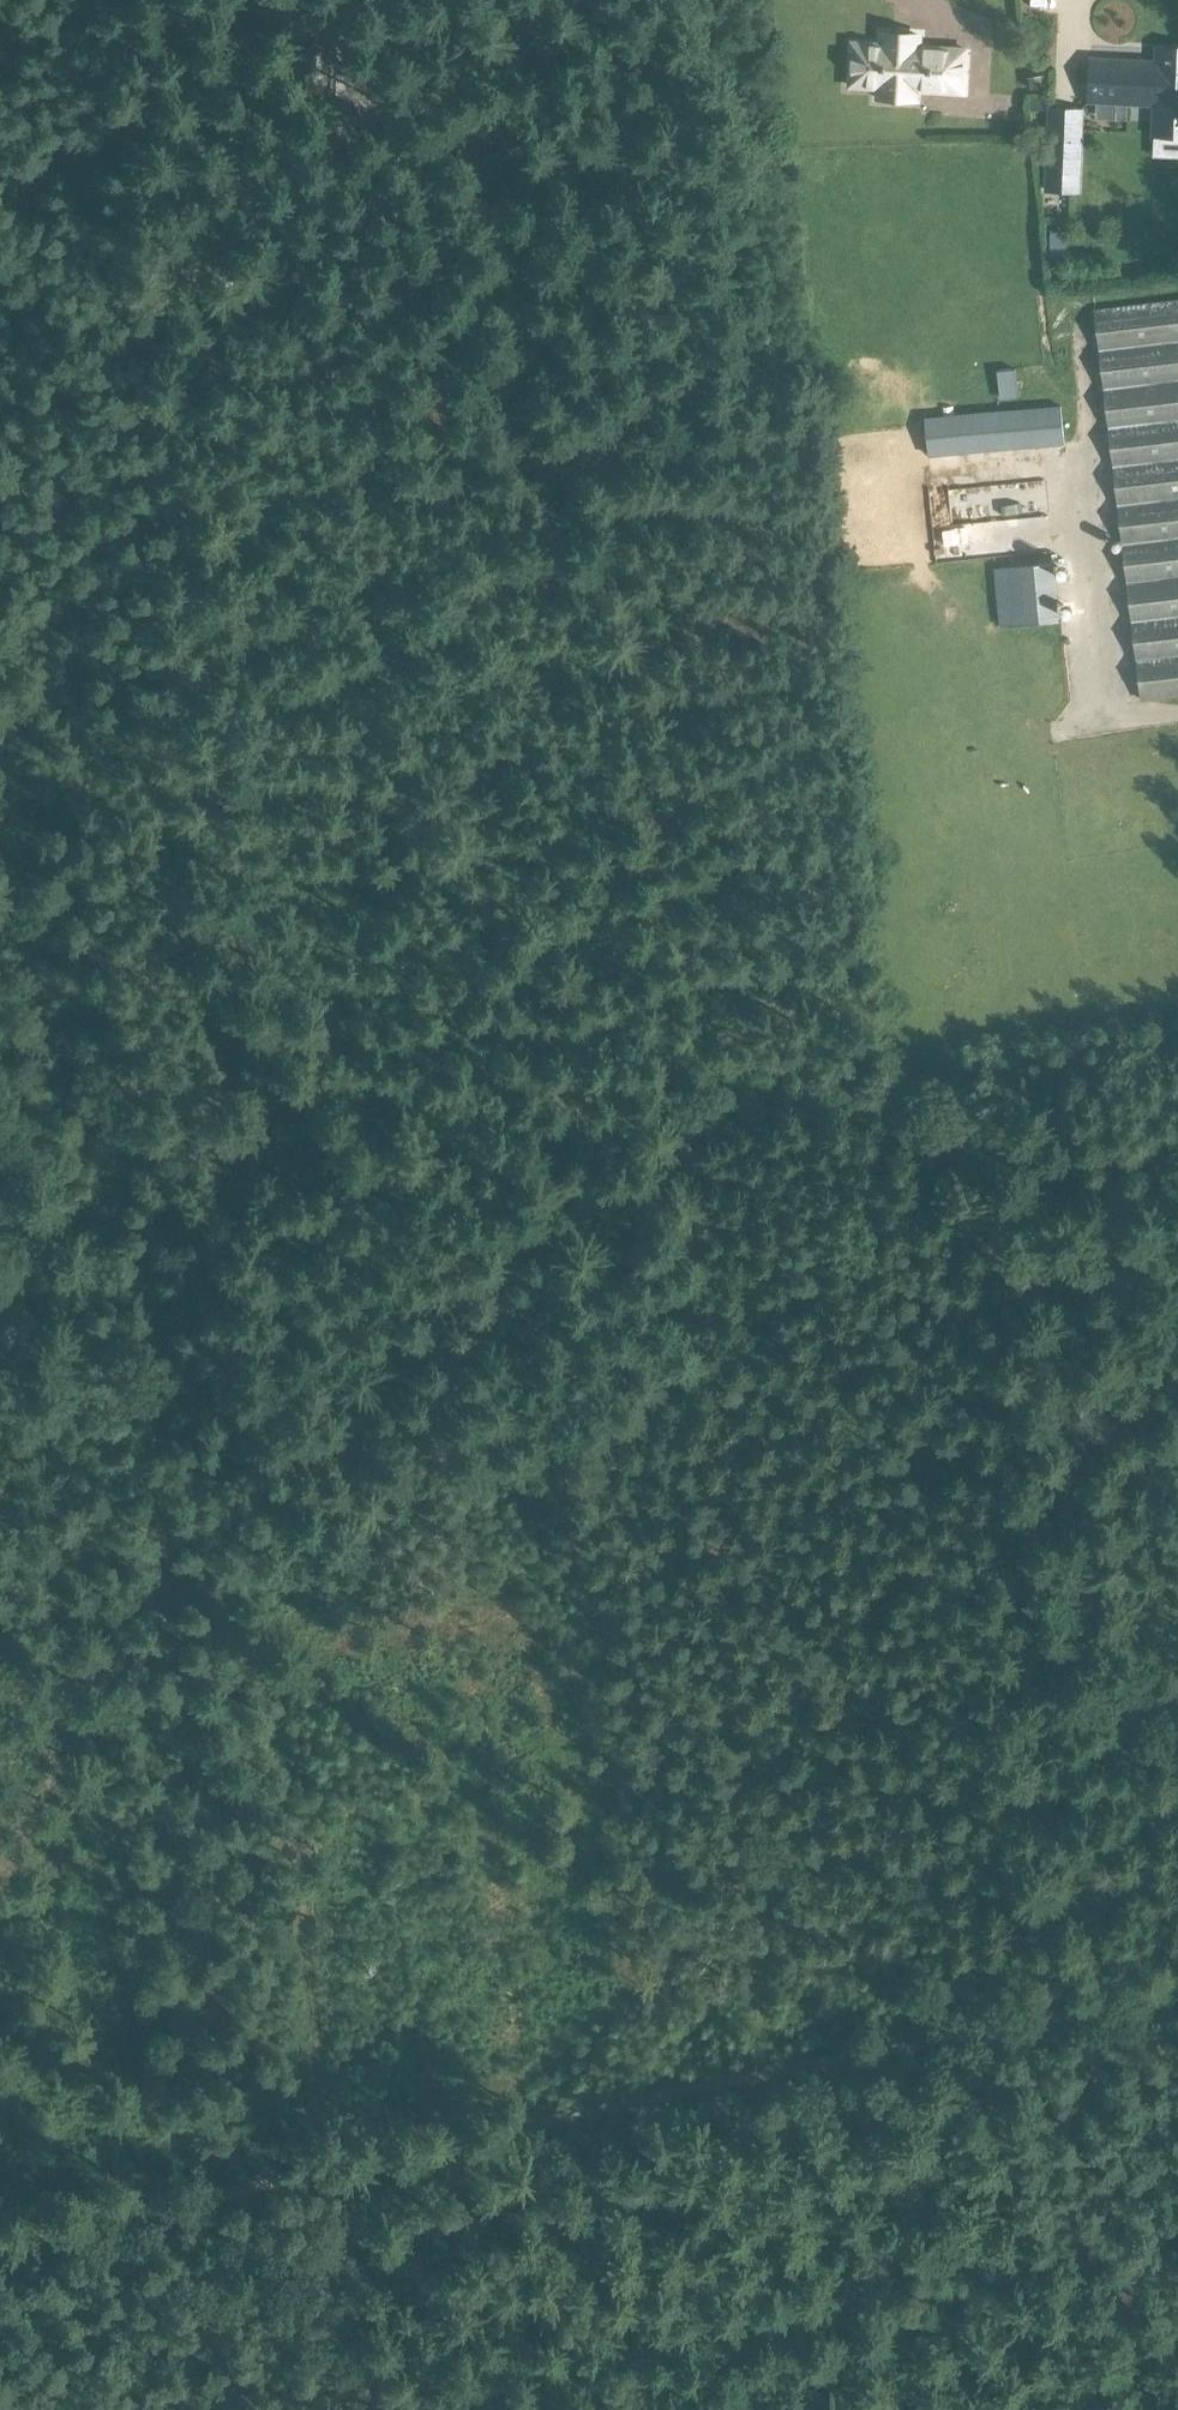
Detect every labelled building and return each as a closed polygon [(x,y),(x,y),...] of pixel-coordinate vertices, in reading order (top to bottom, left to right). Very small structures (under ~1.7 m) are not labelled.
[(351,60),(333,11),(321,15),(340,64),(351,60)] [(883,44),(852,42),(849,85),(878,87),(877,98),(916,100),(916,89),(963,92),(966,49),(916,46),(917,34),(884,32),(883,44)] [(1089,102),(1155,105),(1153,135),(1177,136),(1177,47),(1157,46),(1157,61),(1091,58),(1089,102)] [(1079,191),(1083,110),(1051,109),(1048,190),(1079,191)] [(1087,129),(1115,132),(1116,116),(1089,113),(1087,129)] [(1095,309),(1142,700),(1177,696),(1177,299),(1095,309)] [(1062,403),(926,415),(930,458),(1065,445),(1062,403)] [(1007,551),(1020,539),(1009,528),(997,541),(1007,551)] [(985,535),(949,536),(950,560),(986,558),(985,535)] [(1054,562),(994,568),(1001,625),(1060,620),(1054,562)]
